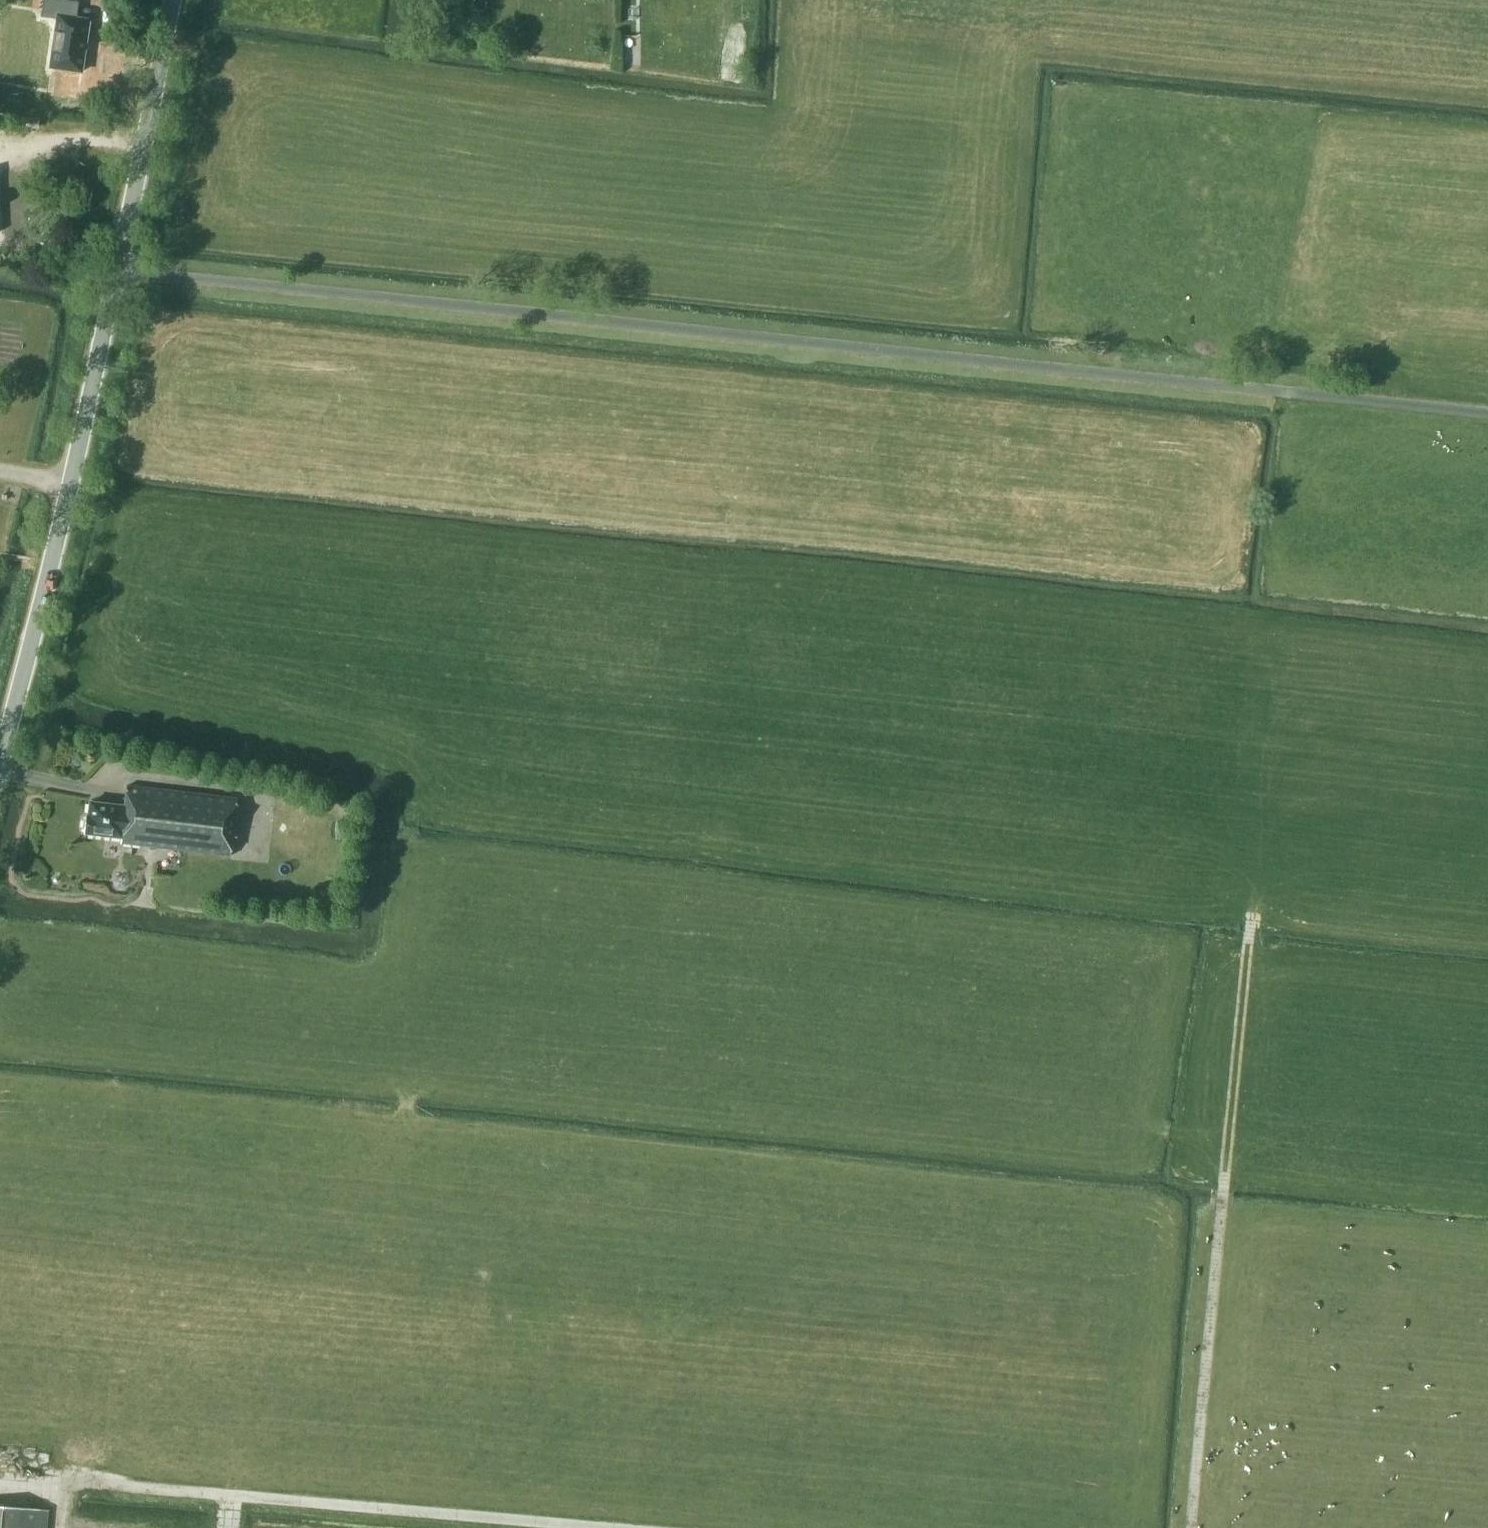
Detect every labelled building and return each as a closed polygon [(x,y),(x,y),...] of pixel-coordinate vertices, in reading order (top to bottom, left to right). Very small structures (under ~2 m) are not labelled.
[(40,19),(57,21),(50,69),(81,74),(89,22),(76,20),(78,4),(50,0),(43,0),(40,19)] [(216,781),(237,783),(238,771),(217,769),(216,781)] [(236,796),(129,785),(128,796),(126,796),(125,806),(89,802),(88,807),(84,811),(83,823),(86,827),(86,833),(120,836),(119,842),(230,853),(236,796)] [(45,1511),(0,1507),(0,1527),(44,1527),(45,1511)]
